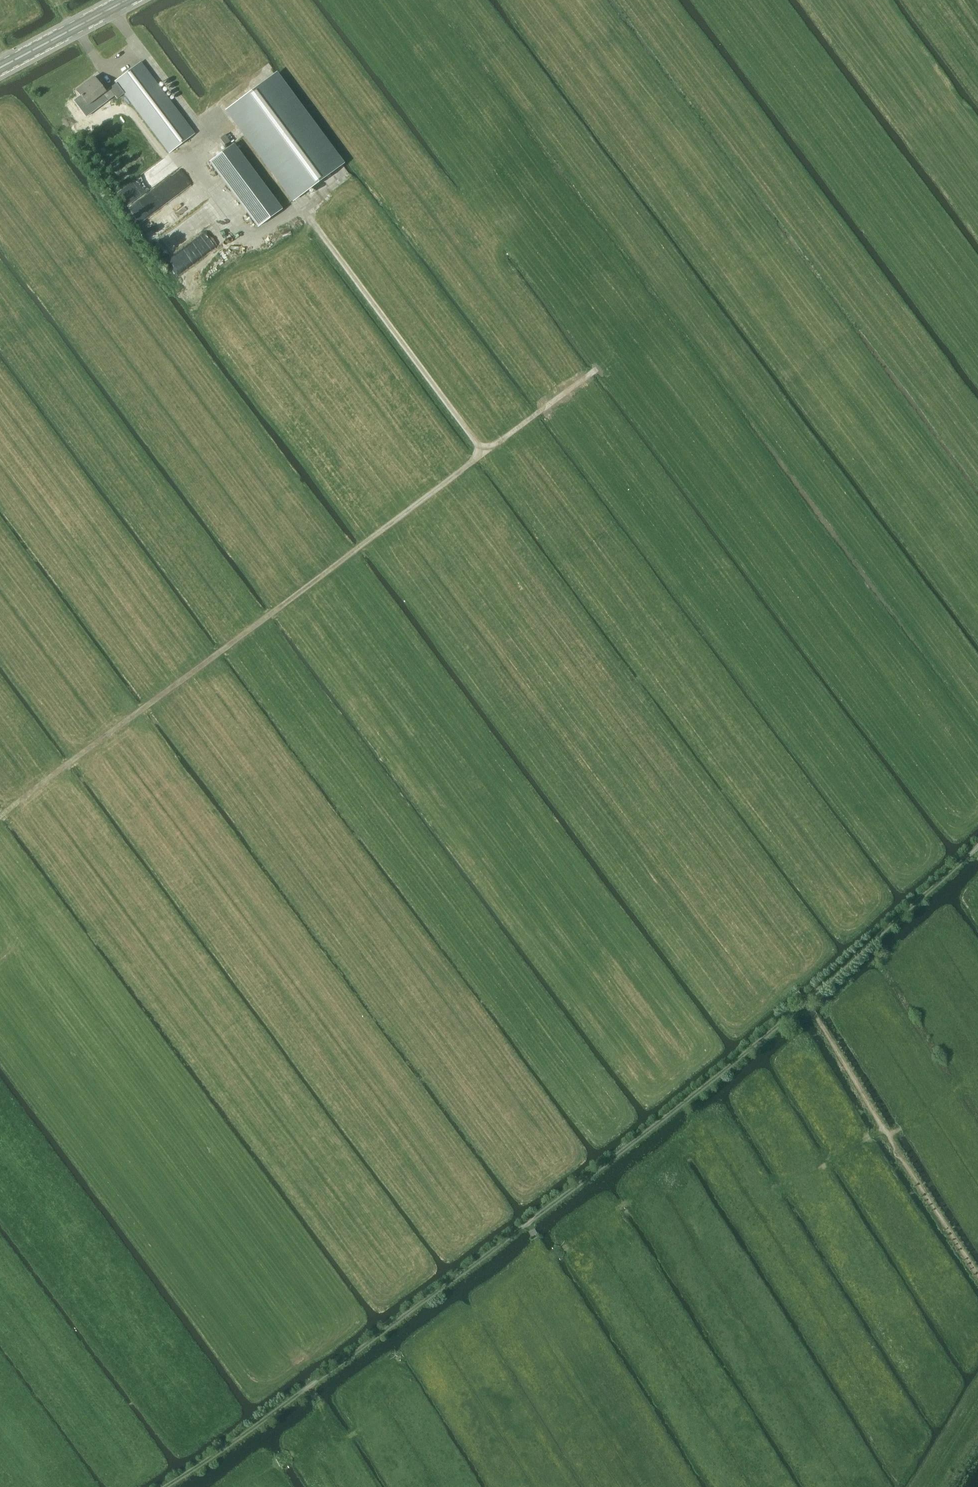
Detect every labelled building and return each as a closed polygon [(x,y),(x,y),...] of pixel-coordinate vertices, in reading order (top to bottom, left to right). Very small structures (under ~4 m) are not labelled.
[(140,63),(114,82),(116,84),(124,94),(168,153),(194,134),(140,63)] [(94,77),(76,91),(87,106),(101,95),(107,102),(115,97),(117,99),(124,94),(116,84),(104,93),(94,77)] [(342,165),(283,85),(277,90),(269,79),(233,105),(241,117),(235,121),(294,200),(342,165)] [(224,145),(229,142),(224,136),(220,139),(224,145)] [(233,144),(209,162),(257,227),(281,209),(233,144)]
